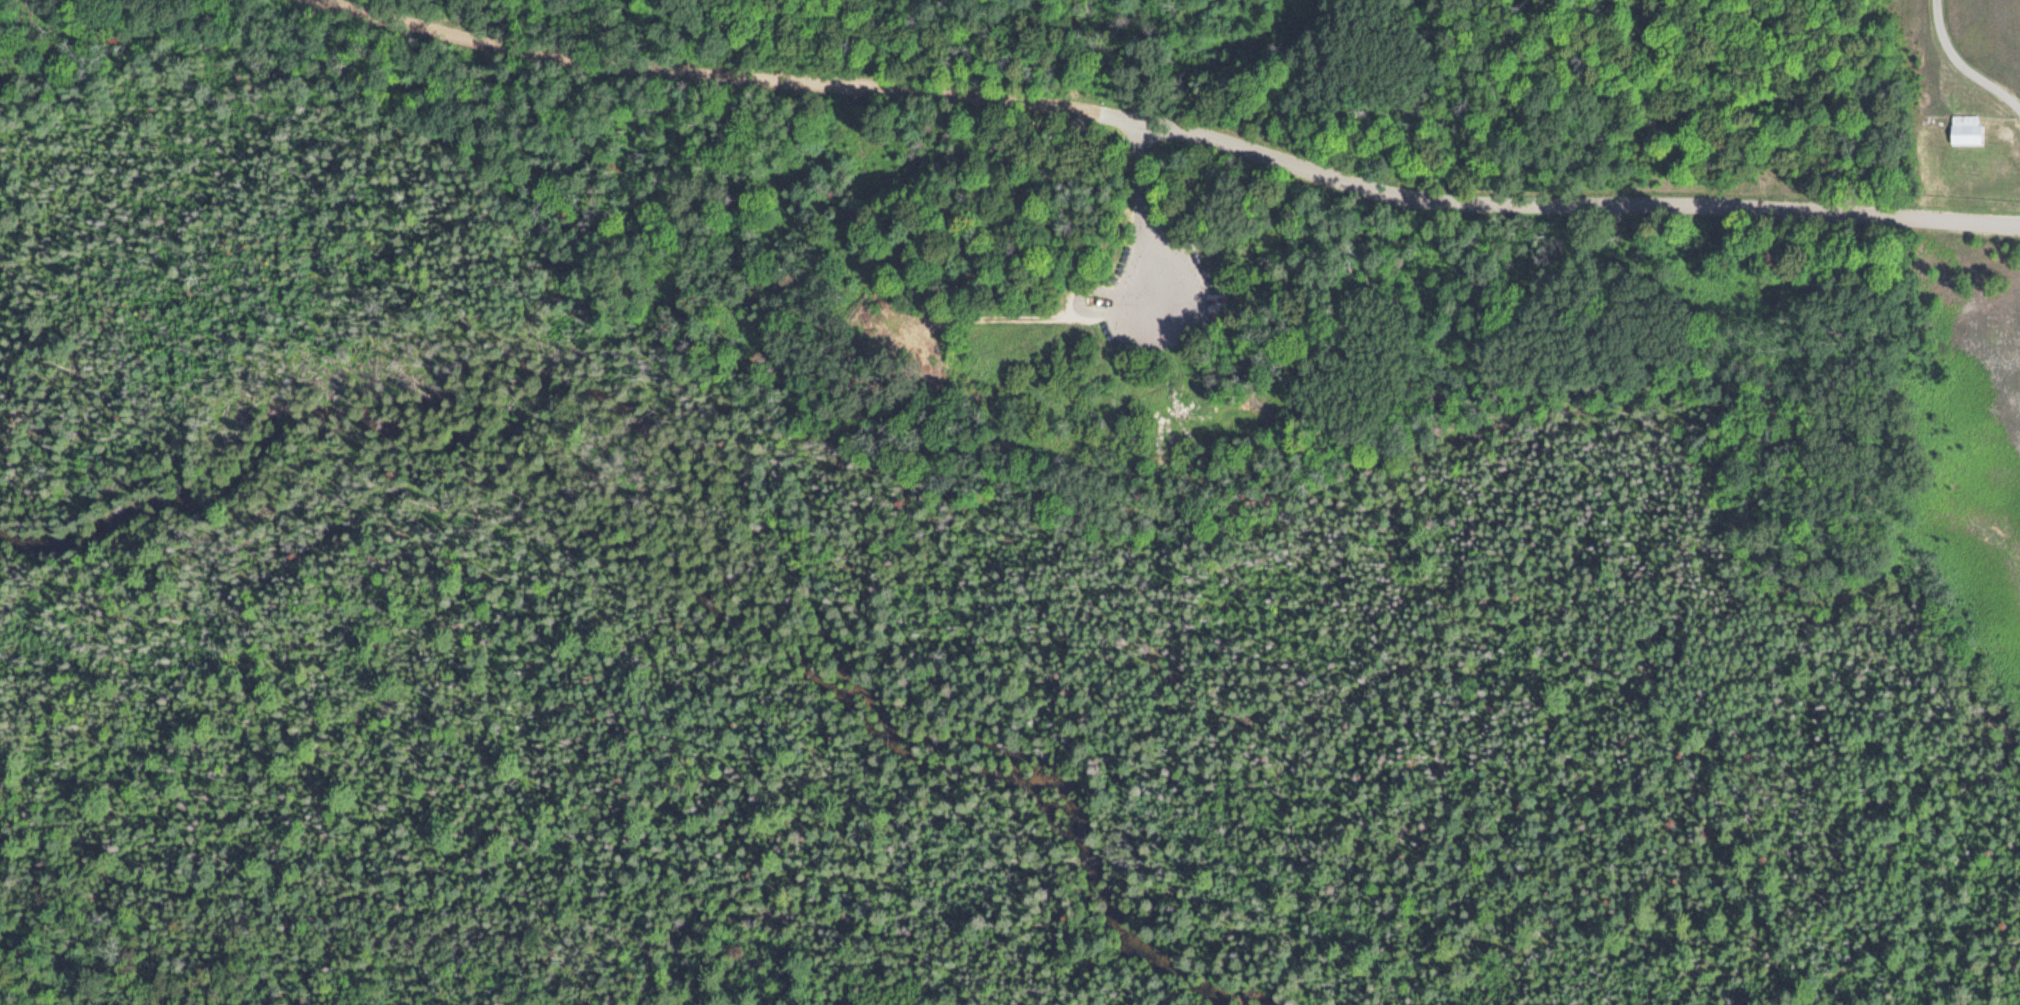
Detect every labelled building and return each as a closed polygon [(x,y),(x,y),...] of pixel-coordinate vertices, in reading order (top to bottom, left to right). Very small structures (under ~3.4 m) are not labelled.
[(1981,143),(1981,122),(1950,122),(1950,143),(1981,143)]
